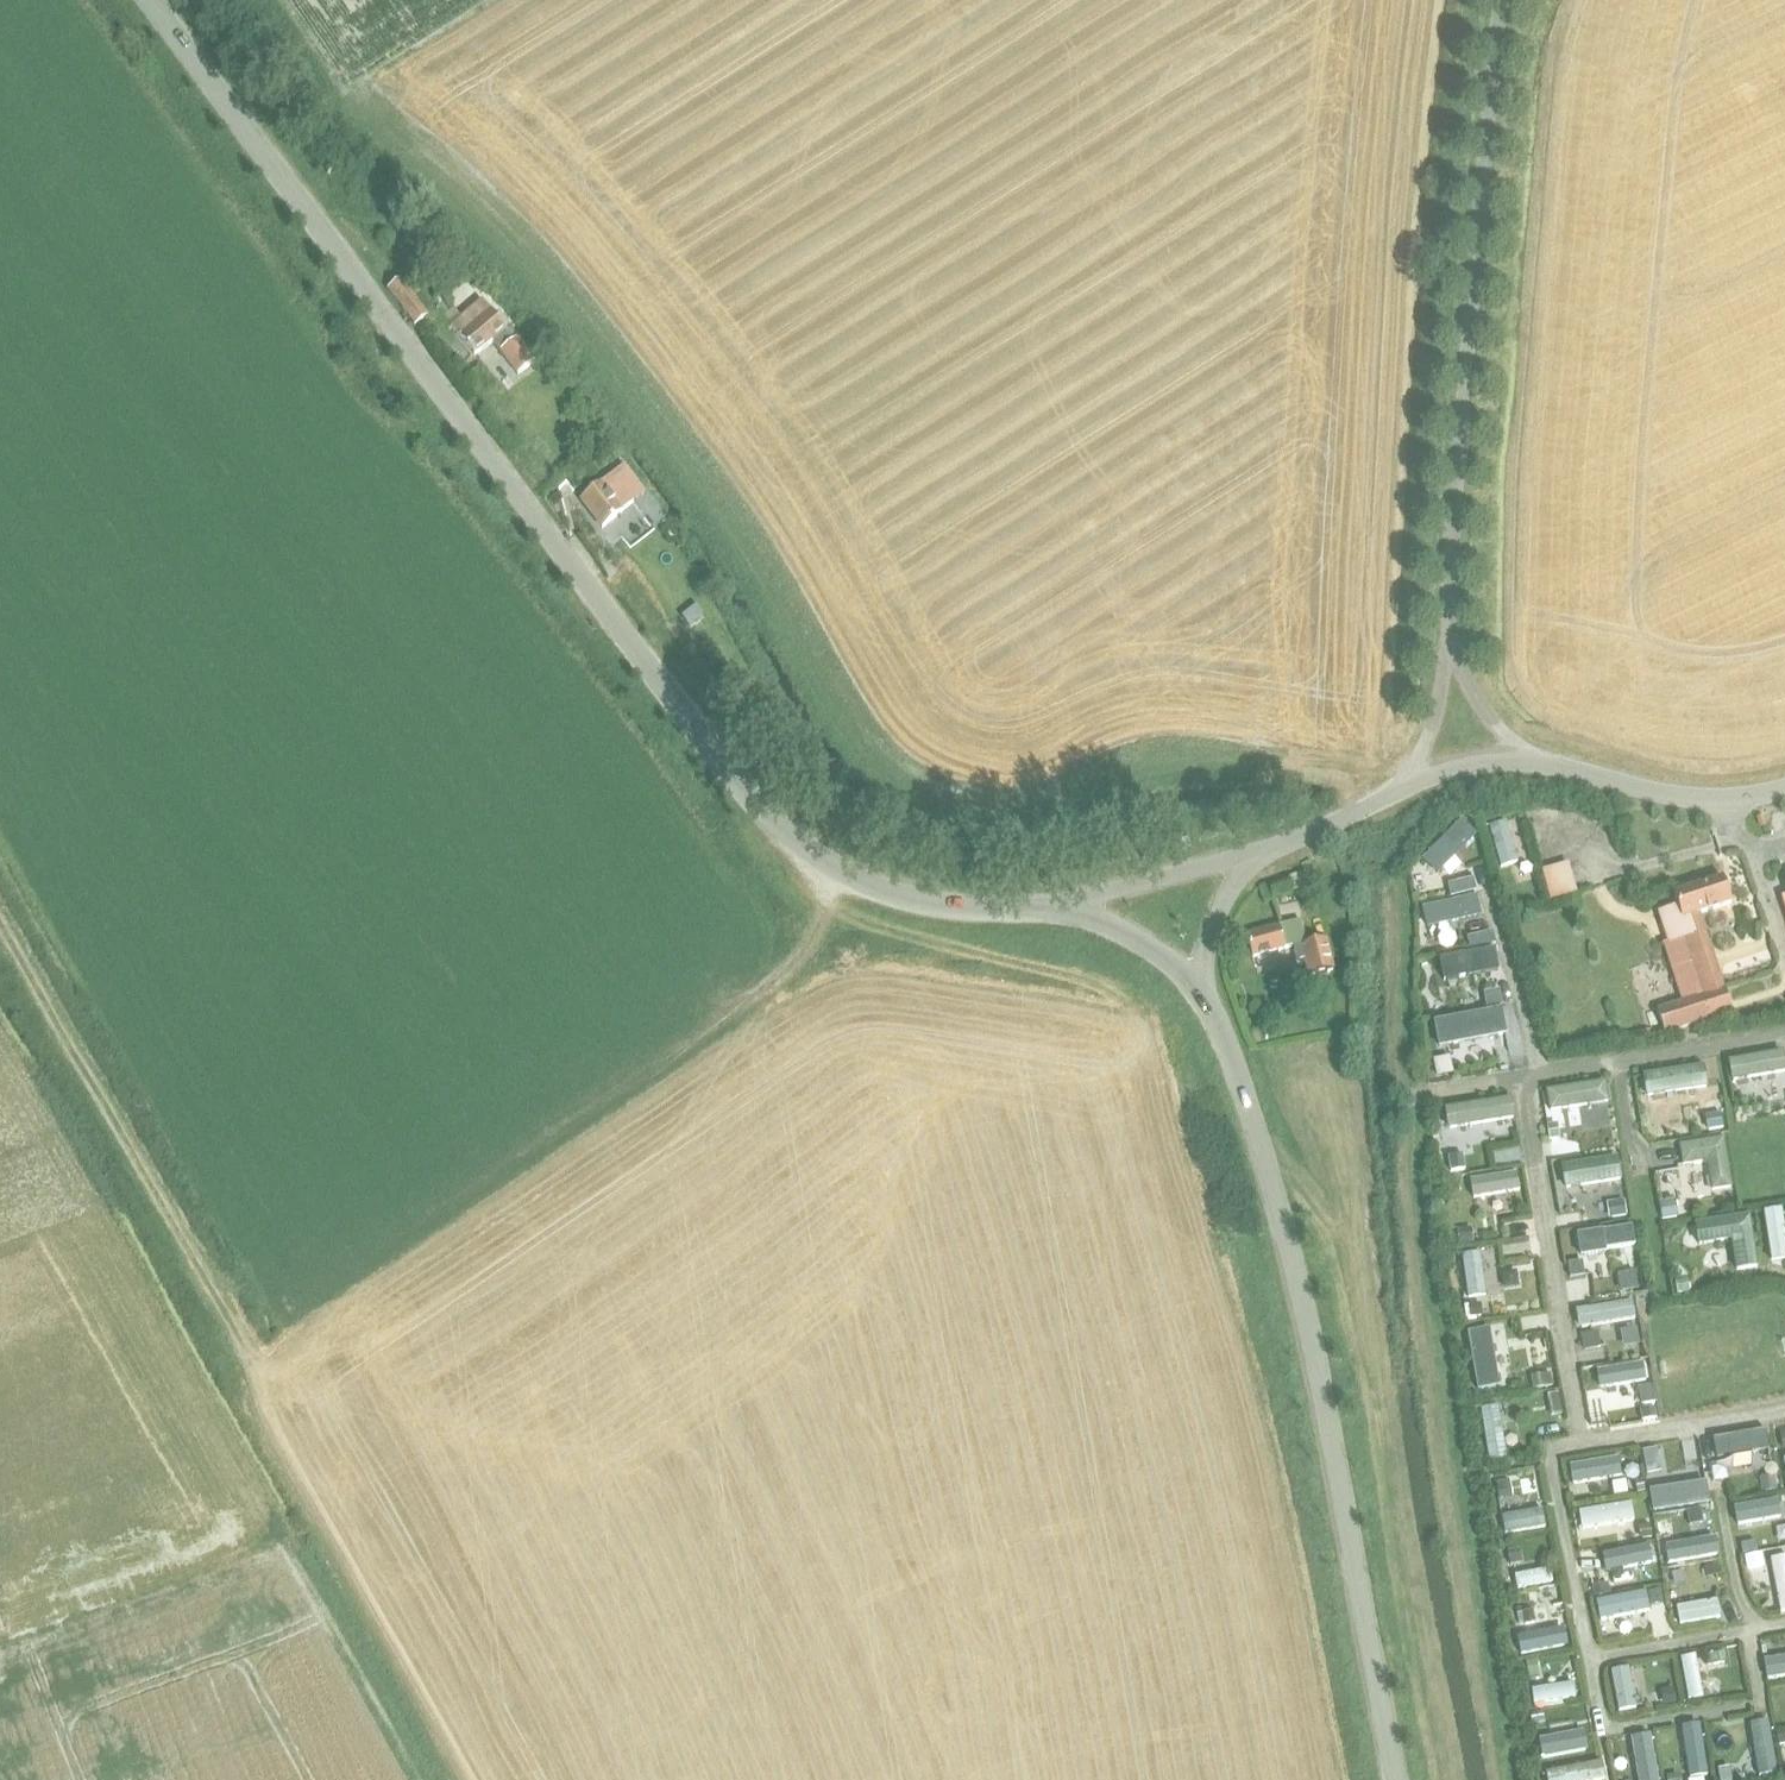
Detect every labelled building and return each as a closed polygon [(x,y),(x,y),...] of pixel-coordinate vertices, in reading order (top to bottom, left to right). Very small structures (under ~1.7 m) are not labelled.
[(414,330),(427,321),(400,283),(387,293),(414,330)] [(483,305),(451,329),(472,357),(490,344),(505,366),(516,380),(533,367),(522,353),(507,333),(505,335),(483,305)] [(625,470),(582,503),(603,531),(635,507),(628,497),(639,489),(625,470)] [(697,610),(682,621),(689,631),(704,620),(697,610)] [(1700,996),(1654,1011),(1661,1034),(1729,1011),(1722,989),(1721,989),(1713,966),(1696,914),(1726,904),(1718,878),(1670,894),(1674,906),(1656,913),(1666,944),(1682,939),(1693,973),(1692,973),(1700,996)] [(1296,962),(1302,960),(1298,945),(1306,943),(1300,920),(1244,936),(1250,957),(1292,945),(1296,962)] [(1306,943),(1299,945),(1302,960),(1306,978),(1331,972),(1323,939),(1306,943)] [(1556,1126),(1546,1127),(1548,1142),(1558,1141),(1556,1126)] [(1723,1140),(1679,1147),(1682,1167),(1706,1163),(1711,1192),(1731,1188),(1723,1140)] [(1674,1201),(1658,1204),(1661,1222),(1677,1220),(1674,1201)] [(1480,1306),(1468,1307),(1469,1319),(1481,1317),(1480,1306)] [(1673,1690),(1662,1693),(1665,1706),(1676,1705),(1673,1690)]
